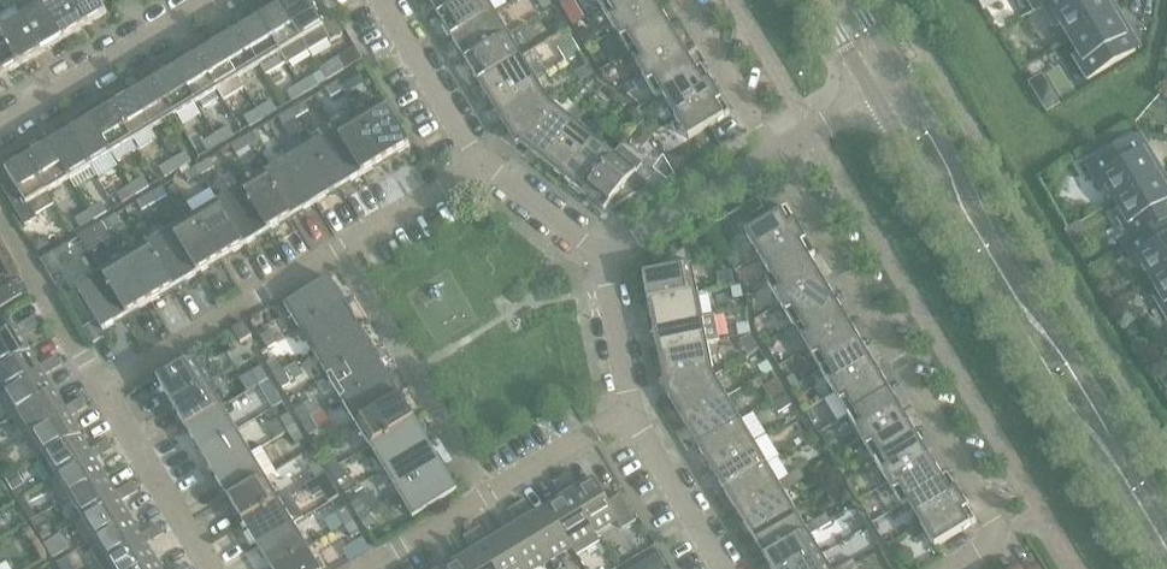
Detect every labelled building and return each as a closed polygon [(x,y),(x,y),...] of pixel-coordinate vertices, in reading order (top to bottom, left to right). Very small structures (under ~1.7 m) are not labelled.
[(44,6),(65,41),(86,28),(69,0),(43,0),(46,5),(44,6)] [(86,28),(108,15),(102,4),(109,0),(69,0),(86,28)] [(310,53),(330,41),(331,44),(343,36),(322,0),(317,0),(310,4),(308,0),(291,0),(281,6),(310,53)] [(439,17),(467,0),(429,0),(439,17)] [(439,17),(452,39),(496,13),(488,0),(467,0),(439,17)] [(603,10),(619,0),(597,0),(603,10)] [(654,0),(619,0),(603,10),(616,32),(658,7),(654,0)] [(1007,0),(979,0),(983,10),(1007,0)] [(1035,12),(1043,7),(1043,6),(1053,0),(1028,0),(1035,12)] [(1043,7),(1057,29),(1061,26),(1070,40),(1118,12),(1111,0),(1104,0),(1102,1),(1101,0),(1053,0),(1043,6),(1043,7)] [(23,19),(44,54),(65,41),(44,6),(23,19)] [(281,6),(260,19),(288,64),(289,66),(310,53),(281,6)] [(658,7),(616,32),(630,54),(671,29),(658,7)] [(23,19),(16,9),(0,19),(0,25),(3,31),(2,31),(23,66),(44,54),(23,19)] [(1118,12),(1070,40),(1079,55),(1074,58),(1088,81),(1136,52),(1127,36),(1124,38),(1120,31),(1127,26),(1118,12)] [(452,39),(466,61),(509,35),(496,13),(452,39)] [(239,31),(261,66),(268,77),(288,64),(260,19),(239,31)] [(671,29),(630,54),(643,76),(685,51),(671,29)] [(2,79),(23,66),(2,31),(0,33),(0,76),(2,79)] [(218,44),(239,79),(261,66),(239,31),(218,44)] [(509,35),(466,61),(479,84),(523,58),(509,35)] [(197,57),(218,92),(220,91),(226,102),(245,91),(239,79),(218,44),(197,57)] [(685,51),(643,76),(657,100),(663,96),(662,95),(698,74),(697,72),(685,51)] [(176,70),(197,105),(201,102),(205,108),(219,100),(215,94),(218,92),(197,57),(176,70)] [(479,84),(493,106),(536,80),(523,58),(479,84)] [(663,96),(676,117),(717,92),(703,69),(697,72),(698,74),(662,95),(663,96)] [(155,82),(176,117),(179,116),(183,123),(199,113),(194,106),(197,105),(176,70),(155,82)] [(339,83),(344,91),(357,84),(352,75),(339,83)] [(301,85),(306,94),(319,87),(314,77),(301,85)] [(1045,78),(1031,85),(1046,113),(1060,106),(1045,78)] [(536,80),(493,106),(506,128),(550,102),(536,80)] [(133,95),(155,130),(176,117),(155,82),(133,95)] [(344,91),(339,83),(327,90),(332,99),(344,91)] [(306,94),(301,85),(287,93),(293,102),(306,94)] [(717,92),(676,117),(690,141),(731,116),(717,92)] [(133,95),(112,108),(134,143),(137,141),(143,149),(158,140),(153,131),(155,130),(133,95)] [(521,144),(543,162),(575,123),(550,102),(506,128),(517,146),(521,144)] [(259,110),(264,120),(277,112),(272,103),(259,110)] [(292,111),(297,120),(310,112),(305,103),(292,111)] [(360,118),(387,162),(411,148),(384,103),(360,118)] [(134,143),(112,108),(91,121),(113,155),(134,143)] [(264,120),(259,110),(245,119),(251,128),(264,120)] [(297,120),(292,111),(280,119),(285,127),(297,120)] [(387,162),(360,118),(336,132),(363,176),(387,162)] [(113,155),(91,121),(70,133),(92,168),(113,155)] [(543,162),(564,179),(595,139),(575,123),(543,162)] [(216,136),(222,145),(235,137),(229,128),(216,136)] [(245,139),(250,148),(263,140),(257,132),(245,139)] [(313,146),(339,190),(363,176),(336,132),(313,146)] [(49,146),(71,181),(92,168),(70,133),(49,146)] [(222,145),(216,136),(203,144),(209,153),(222,145)] [(250,148),(245,139),(233,147),(238,155),(250,148)] [(564,179),(584,195),(616,156),(595,139),(564,179)] [(1107,188),(1116,203),(1163,174),(1155,159),(1148,164),(1143,157),(1146,155),(1136,139),(1088,168),(1102,191),(1107,188)] [(49,146),(28,159),(49,193),(71,181),(49,146)] [(289,160),(316,205),(339,190),(313,146),(289,160)] [(616,156),(584,195),(605,212),(612,203),(617,207),(649,188),(646,184),(635,175),(644,165),(623,148),(616,156)] [(670,157),(679,171),(692,162),(683,149),(670,157)] [(174,162),(179,171),(192,163),(187,154),(174,162)] [(56,205),(49,193),(28,159),(6,172),(13,183),(3,189),(26,227),(38,220),(36,217),(56,205)] [(198,168),(203,176),(216,169),(211,160),(198,168)] [(316,205),(289,160),(266,174),(292,219),(316,205)] [(179,171),(174,162),(160,170),(166,179),(179,171)] [(203,176),(198,168),(186,175),(191,184),(203,176)] [(242,188),(269,233),(292,219),(266,174),(242,188)] [(1133,242),(1133,243),(1166,223),(1166,196),(1165,193),(1166,192),(1166,180),(1163,174),(1116,203),(1124,218),(1119,221),(1133,242)] [(132,187),(137,196),(150,188),(145,179),(132,187)] [(137,196),(132,187),(118,195),(124,204),(137,196)] [(269,233),(242,188),(219,203),(245,247),(269,233)] [(151,196),(156,205),(169,197),(164,189),(151,196)] [(191,202),(198,212),(220,199),(214,189),(191,202)] [(156,205),(151,196),(138,204),(144,212),(156,205)] [(219,203),(195,217),(222,261),(245,247),(219,203)] [(90,212),(95,221),(108,214),(103,204),(90,212)] [(746,235),(760,258),(802,233),(788,210),(746,235)] [(95,221),(90,212),(76,220),(82,229),(95,221)] [(104,225),(109,233),(122,225),(116,217),(104,225)] [(222,261),(195,217),(172,231),(198,275),(222,261)] [(1133,242),(1124,247),(1138,271),(1143,268),(1152,282),(1166,273),(1166,223),(1133,243),(1133,242)] [(112,239),(109,233),(104,225),(81,238),(90,253),(112,239)] [(148,245),(175,290),(198,275),(172,231),(148,245)] [(760,258),(773,279),(774,280),(810,259),(810,260),(816,256),(802,233),(760,258)] [(148,245),(125,259),(151,304),(175,290),(148,245)] [(56,253),(61,262),(74,254),(68,246),(56,253)] [(644,276),(649,303),(698,293),(693,267),(691,267),(688,253),(686,249),(653,268),(654,269),(655,274),(644,276)] [(125,259),(101,273),(128,318),(151,304),(125,259)] [(767,282),(782,306),(823,281),(810,260),(810,259),(774,280),(773,279),(767,282)] [(128,318),(101,273),(77,288),(104,332),(128,318)] [(1152,282),(1161,297),(1156,300),(1166,318),(1166,273),(1152,282)] [(286,306),(300,330),(345,303),(330,279),(286,306)] [(782,306),(795,328),(836,303),(823,281),(782,306)] [(23,296),(15,283),(0,292),(0,310),(23,296)] [(698,293),(649,303),(654,328),(703,318),(698,293)] [(300,330),(314,354),(359,327),(345,303),(300,330)] [(795,328),(809,350),(850,325),(836,303),(795,328)] [(654,328),(659,354),(708,344),(708,345),(721,342),(716,318),(704,320),(703,318),(654,328)] [(31,351),(23,338),(40,328),(35,319),(0,340),(0,370),(31,351)] [(233,331),(241,344),(253,337),(245,324),(233,331)] [(809,350),(822,373),(863,348),(850,325),(809,350)] [(314,354),(328,377),(373,350),(359,327),(314,354)] [(260,337),(268,349),(276,344),(269,332),(260,337)] [(660,384),(671,402),(714,376),(708,345),(708,344),(659,354),(664,382),(660,384)] [(863,348),(822,373),(836,395),(877,370),(863,348)] [(328,377),(343,401),(387,374),(373,350),(328,377)] [(2,397),(43,372),(41,368),(31,351),(0,370),(0,395),(2,397)] [(229,356),(236,369),(245,364),(237,351),(229,356)] [(49,363),(55,372),(63,366),(58,357),(49,363)] [(268,365),(275,377),(284,372),(276,359),(268,365)] [(159,382),(173,406),(210,384),(195,360),(159,382)] [(2,397),(14,417),(20,414),(20,415),(56,393),(46,377),(55,372),(49,363),(41,368),(43,372),(2,397)] [(253,373),(261,386),(269,381),(261,368),(253,373)] [(836,395),(849,417),(890,393),(877,370),(836,395)] [(284,372),(275,377),(283,390),(291,384),(284,372)] [(343,401),(357,424),(401,397),(387,374),(343,401)] [(671,402),(685,425),(728,399),(714,376),(671,402)] [(269,381),(261,386),(268,398),(277,393),(269,381)] [(210,384),(173,406),(188,430),(224,408),(210,384)] [(69,414),(66,410),(56,393),(20,415),(20,414),(14,417),(27,439),(69,414)] [(849,417),(863,440),(904,415),(890,393),(849,417)] [(357,424),(371,448),(416,421),(401,397),(357,424)] [(75,405),(80,414),(89,408),(83,399),(75,405)] [(685,425),(698,447),(741,421),(728,399),(685,425)] [(80,414),(75,405),(66,410),(69,414),(27,439),(40,461),(46,458),(46,457),(81,435),(71,419),(80,414)] [(296,411),(304,424),(312,419),(304,406),(296,411)] [(188,430),(202,453),(238,431),(224,408),(188,430)] [(281,420),(289,433),(297,428),(290,415),(281,420)] [(917,437),(904,415),(863,440),(876,462),(917,437)] [(312,419),(304,424),(311,436),(320,431),(312,419)] [(371,448),(385,471),(430,444),(416,421),(371,448)] [(741,421),(698,447),(712,469),(755,443),(741,421)] [(297,428),(289,433),(296,445),(305,440),(297,428)] [(202,453),(216,477),(252,455),(238,431),(202,453)] [(46,458),(40,461),(52,481),(94,456),(91,452),(81,435),(46,457),(46,458)] [(876,462),(890,484),(931,459),(917,437),(876,462)] [(100,447),(105,456),(114,450),(109,441),(100,447)] [(712,469),(725,492),(769,466),(755,443),(712,469)] [(430,444),(385,471),(399,495),(444,468),(430,444)] [(71,499),(107,477),(97,461),(105,456),(100,447),(91,452),(94,456),(52,481),(53,482),(52,483),(64,503),(71,499)] [(230,500),(266,478),(277,472),(263,450),(253,456),(252,455),(216,477),(230,500)] [(324,458),(332,471),(340,466),(333,453),(324,458)] [(943,480),(931,459),(890,484),(904,508),(909,504),(908,503),(944,482),(943,480)] [(310,467),(317,480),(326,475),(318,462),(310,467)] [(340,466),(332,471),(339,483),(348,478),(340,466)] [(725,492),(739,514),(782,488),(779,484),(769,466),(725,492)] [(444,468),(399,495),(414,519),(459,492),(444,468)] [(790,477),(795,486),(806,480),(801,471),(790,477)] [(326,475),(317,480),(325,492),(333,487),(326,475)] [(562,480),(569,491),(577,486),(570,475),(562,480)] [(71,499),(84,520),(119,498),(117,494),(107,477),(71,499)] [(782,488),(739,514),(752,536),(795,510),(785,492),(795,486),(790,477),(779,484),(782,488)] [(908,503),(909,504),(922,525),(963,500),(949,477),(943,480),(944,482),(908,503)] [(230,500),(244,524),(281,502),(266,478),(230,500)] [(569,491),(562,480),(554,485),(560,496),(569,491)] [(595,481),(571,495),(595,535),(596,534),(618,522),(623,530),(637,522),(621,496),(609,504),(595,481)] [(125,489),(131,498),(140,492),(134,483),(125,489)] [(125,489),(117,494),(119,498),(84,520),(77,524),(89,545),(132,520),(122,503),(131,498),(125,489)] [(549,508),(573,548),(579,557),(602,543),(596,534),(595,535),(571,495),(549,508)] [(353,505),(360,518),(369,513),(361,500),(353,505)] [(963,500),(922,525),(936,549),(977,524),(963,500)] [(244,524),(258,547),(295,525),(281,502),(244,524)] [(518,506),(524,518),(532,513),(526,502),(518,506)] [(524,518),(518,506),(510,511),(516,522),(524,518)] [(527,522),(551,562),(573,548),(549,508),(527,522)] [(338,514),(346,527),(354,522),(346,509),(338,514)] [(752,536),(766,559),(809,533),(806,528),(795,510),(752,536)] [(369,513),(360,518),(368,530),(376,525),(369,513)] [(817,522),(822,530),(833,524),(827,515),(817,522)] [(89,545),(102,567),(145,541),(142,537),(132,520),(89,545)] [(354,522),(346,527),(353,539),(362,534),(354,522)] [(527,522),(505,535),(525,568),(539,568),(551,562),(527,522)] [(806,528),(809,533),(766,559),(772,568),(799,568),(822,555),(811,537),(822,530),(817,522),(806,528)] [(295,525),(258,547),(272,568),(275,568),(309,549),(295,525)] [(151,531),(156,540),(165,535),(160,526),(151,531)] [(473,533),(480,544),(488,540),(481,528),(473,533)] [(102,567),(104,568),(146,568),(158,562),(148,546),(156,540),(151,531),(142,537),(145,541),(102,567)] [(480,544),(473,533),(465,538),(472,549),(480,544)] [(482,549),(495,568),(525,568),(505,535),(482,549)] [(275,568),(321,568),(309,549),(275,568)] [(482,549),(461,562),(460,562),(464,568),(495,568),(482,549)] [(822,555),(799,568),(831,568),(822,555)] [(460,562),(461,562),(458,558),(439,568),(464,568),(460,562)] [(845,568),(859,568),(854,560),(844,566),(845,568)]
